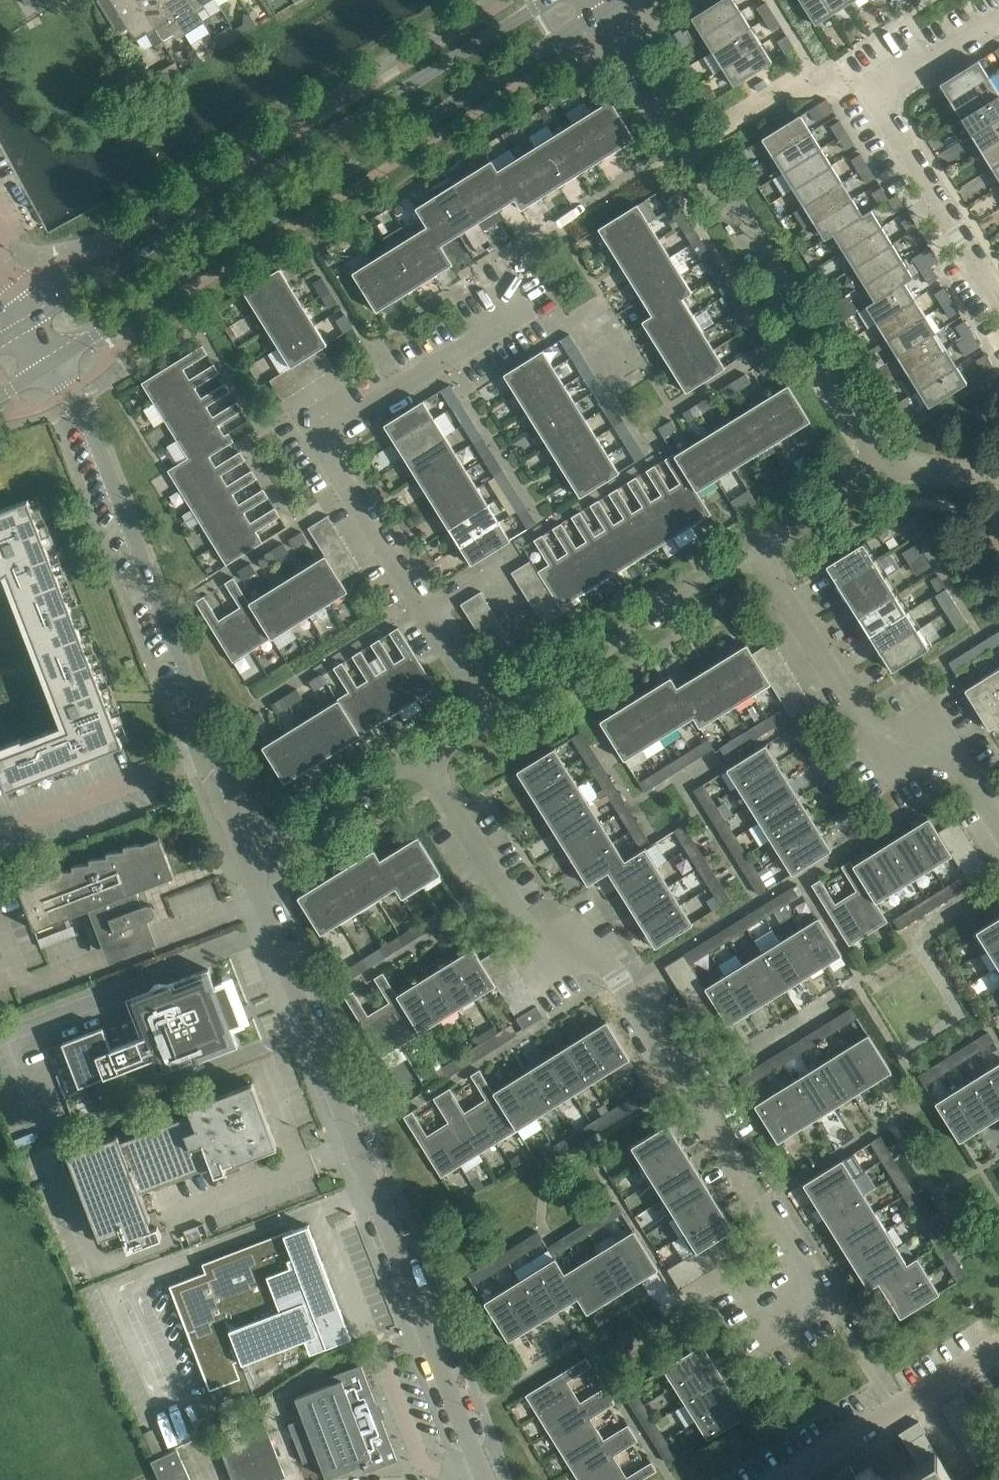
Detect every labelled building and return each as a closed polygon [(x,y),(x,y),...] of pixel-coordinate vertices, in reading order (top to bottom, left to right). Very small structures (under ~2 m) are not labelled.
[(162,39),(138,0),(97,0),(118,33),(128,27),(134,37),(145,30),(155,45),(163,40),(162,39)] [(162,39),(172,32),(175,37),(178,38),(185,34),(163,0),(138,0),(162,39)] [(185,34),(204,21),(198,11),(191,0),(163,0),(185,34)] [(198,11),(205,6),(203,3),(208,0),(191,0),(198,11)] [(701,35),(741,10),(734,0),(718,0),(690,17),(701,35)] [(815,25),(832,14),(823,0),(799,0),(815,25)] [(832,14),(849,3),(847,0),(823,0),(832,14)] [(764,19),(773,13),(765,1),(757,7),(764,19)] [(751,27),(741,10),(701,35),(711,51),(751,27)] [(243,24),(233,29),(238,37),(257,25),(251,15),(245,13),(243,24)] [(771,31),(780,25),(773,13),(764,19),(771,31)] [(231,25),(213,36),(221,48),(238,37),(233,29),(231,25)] [(711,51),(722,68),(761,43),(751,27),(711,51)] [(676,50),(697,38),(690,28),(670,41),(676,50)] [(785,52),(794,47),(786,35),(777,40),(785,52)] [(722,68),(733,85),(772,61),(761,43),(722,68)] [(939,84),(950,101),(989,77),(978,59),(939,84)] [(160,72),(150,78),(155,87),(182,71),(175,60),(159,70),(160,72)] [(960,118),(998,93),(989,77),(950,101),(960,118)] [(709,84),(700,90),(707,101),(716,96),(709,84)] [(998,116),(998,93),(960,118),(970,134),(998,116)] [(615,151),(635,139),(610,98),(590,111),(615,151)] [(816,121),(833,110),(826,98),(808,109),(816,121)] [(584,101),(565,113),(572,122),(597,163),(615,151),(590,111),(584,101)] [(545,106),(539,110),(545,119),(551,115),(545,106)] [(761,138),(771,156),(811,131),(800,113),(761,138)] [(970,134),(981,151),(998,139),(998,116),(970,134)] [(838,137),(847,132),(839,120),(830,125),(838,137)] [(572,122),(553,134),(578,175),(597,163),(572,122)] [(821,148),(811,131),(771,156),(782,172),(821,148)] [(845,149),(854,144),(847,132),(838,137),(845,149)] [(534,146),(559,186),(578,175),(553,134),(534,146)] [(998,163),(998,139),(981,151),(991,168),(998,163)] [(534,146),(516,157),(541,198),(559,186),(534,146)] [(782,172),(792,189),(832,164),(821,148),(782,172)] [(858,171),(867,165),(860,153),(851,159),(858,171)] [(541,198),(516,157),(497,169),(516,199),(515,200),(522,210),(541,198)] [(491,158),(471,171),(497,211),(515,200),(516,199),(497,169),(491,158)] [(991,168),(998,181),(998,163),(991,168)] [(792,189),(803,205),(842,181),(832,164),(792,189)] [(866,182),(875,177),(867,165),(858,171),(866,182)] [(497,211),(471,171),(453,182),(478,223),(497,211)] [(436,174),(426,181),(432,190),(442,184),(436,174)] [(803,205),(813,222),(852,197),(842,181),(803,205)] [(453,182),(434,194),(459,234),(478,223),(453,182)] [(667,204),(676,198),(668,185),(659,191),(667,204)] [(887,198),(888,198),(881,186),(872,192),(879,204),(888,199),(887,198)] [(888,198),(887,198),(888,199),(895,211),(904,205),(897,193),(888,198)] [(459,234),(434,194),(414,206),(426,225),(427,224),(440,246),(442,246),(459,234)] [(863,214),(852,197),(813,222),(824,239),(832,234),(863,214)] [(398,214),(405,210),(400,203),(393,207),(398,214)] [(597,228),(608,246),(649,221),(638,203),(597,228)] [(680,225),(689,220),(681,207),(672,213),(680,225)] [(832,234),(842,250),(882,226),(871,209),(863,214),(832,234)] [(908,232),(917,227),(910,215),(901,220),(908,232)] [(688,238),(697,233),(689,220),(680,225),(688,238)] [(608,246),(619,263),(660,238),(649,221),(608,246)] [(427,224),(426,225),(407,236),(432,277),(453,264),(442,246),(440,246),(427,224)] [(354,230),(359,238),(366,234),(361,226),(354,230)] [(892,242),(882,226),(842,250),(853,267),(892,242)] [(917,227),(908,232),(916,244),(925,239),(917,227)] [(407,236),(388,248),(414,288),(432,277),(407,236)] [(619,263),(630,281),(671,255),(660,238),(619,263)] [(702,260),(711,254),(703,242),(694,247),(702,260)] [(853,267),(863,284),(903,259),(892,242),(853,267)] [(930,247),(912,258),(921,271),(930,266),(938,260),(930,247)] [(414,288),(388,248),(370,260),(395,300),(414,288)] [(305,270),(314,265),(306,252),(297,257),(305,270)] [(710,273),(719,267),(711,254),(702,260),(710,273)] [(630,281),(641,298),(681,273),(671,255),(630,281)] [(913,277),(903,259),(863,284),(873,300),(905,282),(913,277)] [(370,260),(351,271),(376,312),(395,300),(370,260)] [(930,266),(921,271),(928,284),(937,278),(930,266)] [(243,290),(255,310),(293,287),(281,267),(243,290)] [(651,314),(681,295),(692,289),(681,273),(641,298),(651,314)] [(313,282),(321,295),(330,290),(322,276),(313,282)] [(723,294),(732,289),(724,276),(715,282),(723,294)] [(865,306),(876,323),(915,298),(905,282),(873,300),(865,306)] [(255,310),(267,329),(305,306),(293,287),(255,310)] [(934,293),(942,305),(951,299),(943,287),(934,293)] [(723,294),(719,297),(724,305),(728,303),(729,304),(731,308),(740,302),(732,289),(723,294)] [(329,307),(337,302),(330,290),(321,295),(329,307)] [(693,313),(681,295),(651,314),(640,321),(652,339),(693,313)] [(876,323),(886,340),(926,315),(915,298),(876,323)] [(951,299),(942,305),(949,317),(958,311),(951,299)] [(267,329),(278,347),(316,324),(305,306),(267,329)] [(746,311),(737,316),(745,329),(754,324),(746,311)] [(652,339),(663,356),(703,331),(693,313),(652,339)] [(344,332),(353,327),(345,314),(336,319),(344,332)] [(886,340),(896,356),(936,332),(926,315),(886,340)] [(971,333),(964,321),(955,326),(962,338),(971,333)] [(311,354),(322,347),(328,344),(316,324),(278,347),(290,367),(301,360),(311,354)] [(756,347),(765,341),(757,328),(748,334),(756,347)] [(663,356),(674,374),(714,348),(703,331),(663,356)] [(946,348),(936,332),(896,356),(907,373),(946,348)] [(568,352),(577,346),(569,333),(560,339),(568,352)] [(962,338),(956,342),(963,354),(979,345),(971,333),(962,338)] [(141,382),(153,402),(190,379),(184,369),(208,354),(202,345),(141,382)] [(322,347),(311,354),(324,374),(335,367),(322,347)] [(502,374),(514,392),(555,367),(543,348),(502,374)] [(726,366),(714,348),(674,374),(685,392),(726,366)] [(907,373),(917,390),(957,365),(946,348),(907,373)] [(314,381),(324,374),(311,354),(301,360),(314,381)] [(992,366),(985,354),(976,359),(983,372),(992,366)] [(574,361),(582,374),(591,368),(583,355),(574,361)] [(776,366),(770,357),(757,365),(763,374),(776,366)] [(303,387),(314,381),(301,360),(290,367),(303,387)] [(214,364),(190,379),(153,402),(164,419),(201,397),(195,387),(219,372),(214,364)] [(885,365),(876,371),(884,384),(893,378),(885,365)] [(968,382),(957,365),(917,390),(928,407),(968,382)] [(290,367),(280,373),(293,393),(303,387),(290,367)] [(514,392),(525,409),(565,384),(555,367),(514,392)] [(590,387),(599,381),(591,368),(582,374),(590,387)] [(282,400),(293,393),(280,373),(269,379),(282,400)] [(751,382),(745,373),(733,380),(739,389),(751,382)] [(739,389),(733,380),(719,389),(725,398),(739,389)] [(164,419),(176,438),(212,415),(206,405),(230,391),(225,382),(201,397),(164,419)] [(449,402),(458,397),(449,384),(441,389),(449,402)] [(525,409),(535,427),(576,401),(565,384),(525,409)] [(788,384),(768,396),(792,434),(811,421),(788,384)] [(887,389),(892,397),(895,395),(900,392),(895,384),(890,387),(887,389)] [(596,396),(603,408),(612,403),(605,390),(596,396)] [(713,405),(708,396),(696,403),(702,412),(713,405)] [(768,396),(750,407),(773,445),(792,434),(768,396)] [(914,416),(903,398),(896,403),(902,413),(906,420),(914,416)] [(383,424),(394,442),(435,417),(424,399),(383,424)] [(178,441),(167,448),(177,463),(224,434),(218,424),(242,409),(237,400),(212,415),(176,438),(178,441)] [(535,427),(546,444),(587,419),(576,401),(535,427)] [(612,421),(621,416),(612,403),(603,408),(612,421)] [(702,412),(696,403),(682,412),(688,421),(702,412)] [(454,411),(462,424),(471,419),(463,406),(454,411)] [(750,407),(731,419),(754,457),(773,445),(750,407)] [(394,442),(405,460),(446,434),(435,417),(394,442)] [(470,437),(479,431),(471,419),(462,424),(470,437)] [(598,436),(587,419),(546,444),(557,461),(598,436)] [(676,428),(671,419),(658,427),(663,436),(676,428)] [(731,419),(712,430),(736,468),(754,457),(731,419)] [(617,430),(625,443),(634,437),(626,425),(617,430)] [(717,480),(736,468),(712,430),(693,442),(717,480)] [(228,432),(224,434),(177,463),(167,470),(179,488),(216,465),(209,455),(234,440),(228,432)] [(405,460),(416,477),(456,452),(446,434),(405,460)] [(608,453),(598,436),(557,461),(568,479),(608,453)] [(633,456),(642,450),(634,437),(625,443),(633,456)] [(476,446),(484,459),(493,453),(485,440),(476,446)] [(693,442),(674,453),(697,491),(717,480),(693,442)] [(179,488),(191,507),(227,484),(221,474),(245,459),(240,451),(216,465),(179,488)] [(416,477),(427,494),(467,469),(456,452),(416,477)] [(680,483),(670,489),(692,525),(711,514),(697,491),(674,453),(673,452),(664,458),(680,483)] [(492,472),(501,466),(493,453),(484,459),(492,472)] [(620,471),(608,453),(568,479),(579,497),(620,471)] [(781,477),(789,472),(782,461),(774,466),(781,477)] [(673,537),(692,525),(670,489),(655,464),(646,469),(661,494),(651,501),(673,537)] [(191,507),(202,526),(239,503),(233,493),(257,478),(251,469),(227,484),(191,507)] [(427,494),(437,512),(478,486),(467,469),(427,494)] [(497,481),(505,493),(514,488),(506,475),(497,481)] [(642,506),(632,512),(655,548),(673,537),(651,501),(649,496),(641,485),(636,476),(627,481),(642,506)] [(649,480),(641,485),(649,496),(657,491),(649,480)] [(437,512),(448,529),(489,504),(478,486),(437,512)] [(636,560),(655,548),(632,512),(617,487),(608,493),(624,517),(614,524),(636,560)] [(202,526),(214,545),(250,522),(244,512),(268,497),(263,488),(239,503),(202,526)] [(513,506),(522,501),(514,488),(505,493),(513,506)] [(4,572),(8,569),(70,729),(0,756),(0,772),(6,788),(123,743),(28,498),(0,509),(0,575),(4,572)] [(605,529),(595,535),(617,571),(636,560),(614,524),(598,499),(590,504),(605,529)] [(448,529),(459,546),(500,521),(489,504),(448,529)] [(525,505),(516,510),(524,524),(533,518),(525,505)] [(275,507),(250,522),(214,545),(226,564),(263,542),(256,530),(280,515),(275,507)] [(617,571),(595,535),(580,511),(571,516),(586,540),(576,547),(598,583),(617,571)] [(335,525),(328,514),(307,527),(314,538),(335,525)] [(511,539),(500,521),(459,546),(470,564),(511,539)] [(567,552),(557,558),(580,594),(598,583),(576,547),(561,522),(552,528),(567,552)] [(314,538),(320,548),(341,535),(335,525),(314,538)] [(301,531),(288,539),(294,548),(307,540),(301,531)] [(548,564),(538,570),(544,580),(551,591),(557,601),(560,606),(580,594),(557,558),(542,534),(534,539),(548,564)] [(348,546),(341,535),(320,548),(324,554),(327,559),(348,546)] [(866,540),(825,565),(836,583),(877,558),(866,540)] [(282,542),(269,551),(274,560),(288,551),(282,542)] [(916,543),(901,552),(908,563),(923,554),(916,543)] [(327,559),(333,569),(354,556),(348,546),(327,559)] [(262,567),(274,560),(269,551),(257,558),(262,567)] [(324,554),(304,566),(328,604),(348,591),(340,580),(333,569),(327,559),(324,554)] [(923,554),(908,563),(915,575),(930,566),(923,554)] [(361,567),(354,556),(333,569),(340,580),(361,567)] [(836,583),(847,601),(888,576),(877,558),(836,583)] [(510,572),(517,583),(538,570),(531,559),(510,572)] [(243,579),(256,571),(250,562),(237,570),(243,579)] [(309,615),(328,604),(304,566),(286,578),(309,615)] [(538,570),(517,583),(523,593),(544,580),(538,570)] [(240,606),(229,612),(252,649),(271,637),(249,601),(233,576),(224,582),(240,606)] [(847,601),(857,618),(898,593),(888,576),(847,601)] [(938,576),(931,580),(938,591),(945,586),(938,576)] [(286,578),(267,590),(291,627),(309,615),(286,578)] [(523,593),(530,604),(551,591),(544,580),(523,593)] [(945,612),(951,609),(957,605),(946,588),(935,595),(945,612)] [(272,638),(291,627),(267,590),(249,601),(271,637),(272,638)] [(467,614),(488,601),(481,590),(460,603),(467,614)] [(530,604),(536,614),(557,601),(551,591),(530,604)] [(857,618),(868,636),(909,610),(898,593),(857,618)] [(233,661),(252,649),(229,612),(219,619),(203,595),(195,600),(233,661)] [(494,612),(488,601),(467,614),(473,624),(494,612)] [(560,606),(557,601),(536,614),(543,625),(564,612),(560,606)] [(951,609),(945,612),(956,629),(967,622),(957,605),(951,609)] [(868,636),(879,653),(920,628),(909,610),(868,636)] [(500,622),(494,612),(473,624),(480,635),(500,622)] [(507,632),(500,622),(480,635),(486,645),(507,632)] [(394,662),(417,699),(436,687),(398,627),(389,632),(404,656),(394,662)] [(890,671),(931,646),(920,628),(879,653),(890,671)] [(514,643),(507,632),(486,645),(493,656),(514,643)] [(988,649),(998,642),(998,638),(995,632),(983,640),(988,649)] [(386,668),(376,674),(398,711),(417,699),(394,662),(379,638),(371,644),(386,668)] [(772,640),(752,653),(751,653),(758,664),(779,651),(772,640)] [(983,640),(970,648),(975,657),(988,649),(983,640)] [(745,642),(727,654),(752,695),(770,684),(764,674),(758,664),(751,653),(752,653),(745,642)] [(357,686),(380,722),(398,711),(376,674),(361,650),(352,655),(367,679),(357,686)] [(785,662),(779,651),(758,664),(764,674),(785,662)] [(727,654),(710,664),(735,706),(752,695),(727,654)] [(966,663),(961,654),(948,662),(953,671),(966,663)] [(337,698),(360,734),(380,722),(357,686),(342,661),(333,667),(348,691),(337,698)] [(791,672),(785,662),(764,674),(770,684),(770,685),(791,672)] [(710,664),(692,675),(718,716),(735,706),(710,664)] [(981,677),(998,705),(998,667),(998,666),(981,677)] [(770,685),(777,695),(798,682),(791,672),(770,685)] [(327,682),(322,674),(321,673),(308,681),(314,690),(327,682)] [(670,675),(651,687),(677,727),(693,717),(694,716),(675,686),(676,685),(670,675)] [(700,727),(718,716),(692,675),(676,685),(675,686),(694,716),(693,717),(700,727)] [(998,723),(998,705),(981,677),(963,688),(989,729),(998,723)] [(804,692),(798,682),(777,695),(783,705),(804,692)] [(660,738),(677,727),(651,687),(634,697),(660,738)] [(296,688),(284,696),(289,705),(302,697),(296,688)] [(804,692),(783,705),(790,716),(811,703),(804,692)] [(289,705),(284,696),(271,704),(277,713),(289,705)] [(634,697),(617,708),(642,749),(648,757),(665,747),(660,738),(634,697)] [(337,698),(318,710),(342,748),(361,735),(360,734),(337,698)] [(624,760),(642,749),(617,708),(599,720),(624,760)] [(318,710),(299,722),(323,759),(342,748),(318,710)] [(767,718),(772,727),(785,719),(780,710),(767,718)] [(265,720),(259,711),(246,719),(252,728),(265,720)] [(754,726),(760,735),(772,727),(767,718),(754,726)] [(323,759),(299,722),(281,733),(304,771),(323,759)] [(732,739),(738,748),(751,740),(745,731),(732,739)] [(581,752),(590,746),(581,732),(572,737),(581,752)] [(285,783),(304,771),(281,733),(261,745),(285,783)] [(695,747),(700,755),(713,747),(708,738),(695,747)] [(732,739),(719,747),(725,756),(738,748),(732,739)] [(736,787),(777,762),(766,743),(725,769),(736,787)] [(516,771),(528,790),(567,766),(555,746),(516,771)] [(686,752),(673,760),(679,769),(691,761),(686,752)] [(586,761),(595,774),(604,769),(595,755),(586,761)] [(660,768),(666,777),(679,769),(673,760),(660,768)] [(736,787),(747,804),(788,779),(777,762),(736,787)] [(528,790),(539,809),(579,785),(567,766),(528,790)] [(604,789),(613,783),(604,769),(595,774),(604,789)] [(638,782),(644,791),(657,783),(651,774),(638,782)] [(788,779),(747,804),(758,822),(799,796),(788,779)] [(703,784),(694,790),(702,803),(711,797),(703,784)] [(539,809),(551,828),(590,803),(579,785),(539,809)] [(610,798),(618,812),(627,806),(619,792),(610,798)] [(758,822),(769,839),(810,813),(799,796),(758,822)] [(551,828),(563,846),(602,822),(590,803),(551,828)] [(627,826),(636,821),(627,806),(618,812),(627,826)] [(716,806),(707,811),(715,824),(724,819),(716,806)] [(769,839),(780,856),(820,831),(810,813),(769,839)] [(952,855),(950,852),(944,842),(937,831),(928,816),(908,828),(932,867),(952,855)] [(937,831),(944,842),(964,829),(957,818),(937,831)] [(724,819),(715,824),(723,837),(732,832),(724,819)] [(563,846),(574,865),(614,841),(602,822),(563,846)] [(692,838),(683,824),(674,830),(683,844),(692,838)] [(639,845),(648,839),(639,825),(630,830),(639,845)] [(908,828),(890,840),(914,879),(932,867),(908,828)] [(944,842),(950,852),(971,839),(964,829),(944,842)] [(791,874),(832,849),(820,831),(780,856),(791,874)] [(416,834),(397,847),(421,886),(441,874),(416,834)] [(140,889),(174,876),(159,836),(142,842),(124,844),(124,849),(106,851),(107,856),(89,857),(89,862),(72,864),(72,869),(55,871),(55,876),(37,878),(38,883),(20,884),(21,890),(19,890),(35,930),(94,907),(112,953),(149,939),(142,920),(150,917),(152,916),(153,915),(153,914),(154,913),(155,912),(155,911),(155,909),(155,908),(155,907),(154,905),(153,904),(152,904),(151,903),(150,902),(149,902),(147,902),(146,902),(145,902),(140,889)] [(890,840),(871,852),(895,891),(914,879),(890,840)] [(574,865),(587,885),(607,872),(625,859),(614,841),(574,865)] [(738,841),(729,846),(737,859),(746,853),(738,841)] [(625,859),(607,872),(619,891),(658,866),(657,865),(667,859),(656,842),(646,848),(645,846),(625,859)] [(396,887),(395,888),(402,898),(421,886),(397,847),(379,858),(378,859),(396,887)] [(689,853),(698,867),(707,861),(698,847),(689,853)] [(373,848),(353,860),(378,899),(395,888),(396,887),(378,859),(379,858),(373,848)] [(871,852),(852,864),(876,903),(895,891),(871,852)] [(746,853),(737,859),(745,872),(754,866),(746,853)] [(335,872),(359,911),(378,899),(353,860),(335,872)] [(888,921),(876,903),(852,864),(849,860),(841,866),(856,890),(846,897),(868,933),(888,921)] [(707,861),(698,867),(706,881),(715,876),(707,861)] [(619,891),(630,909),(669,885),(658,866),(619,891)] [(335,872),(316,883),(340,922),(359,911),(335,872)] [(760,876),(751,881),(759,894),(767,888),(760,876)] [(960,878),(944,887),(950,896),(965,887),(960,878)] [(849,945),(868,933),(846,897),(835,903),(820,879),(811,885),(849,945)] [(316,883),(297,896),(321,934),(340,922),(316,883)] [(630,909),(642,928),(681,904),(669,885),(630,909)] [(721,904),(730,899),(721,885),(712,890),(721,904)] [(792,886),(778,895),(784,904),(797,895),(792,886)] [(931,895),(937,904),(950,896),(944,887),(931,895)] [(784,904),(778,895),(763,904),(769,913),(784,904)] [(443,908),(449,917),(462,909),(456,900),(443,908)] [(922,901),(907,910),(912,919),(928,910),(922,901)] [(681,904),(642,928),(654,947),(693,923),(681,904)] [(754,909),(741,918),(746,927),(760,918),(754,909)] [(894,918),(899,927),(912,919),(907,910),(894,918)] [(418,924),(423,933),(437,924),(432,915),(418,924)] [(818,915),(799,928),(823,967),(842,955),(818,915)] [(983,950),(998,940),(998,915),(972,932),(983,950)] [(746,927),(741,918),(726,927),(732,936),(746,927)] [(418,924),(406,931),(412,940),(423,933),(418,924)] [(799,928),(780,939),(804,978),(823,967),(799,928)] [(717,933),(704,941),(709,950),(723,942),(717,933)] [(381,947),(387,956),(400,948),(394,939),(381,947)] [(785,990),(804,978),(780,939),(761,951),(785,990)] [(983,950),(993,967),(998,964),(998,940),(983,950)] [(709,950),(704,941),(689,951),(694,960),(709,950)] [(472,946),(452,958),(477,997),(496,985),(493,980),(487,970),(480,959),(472,946)] [(487,970),(508,957),(501,946),(480,959),(487,970)] [(369,955),(374,964),(387,956),(381,947),(369,955)] [(761,951),(742,962),(767,1001),(785,990),(761,951)] [(670,977),(691,964),(684,953),(664,966),(670,977)] [(514,968),(508,957),(487,970),(493,980),(514,968)] [(477,997),(452,958),(434,970),(458,1009),(477,997)] [(344,970),(350,979),(363,971),(357,962),(344,970)] [(742,962),(724,974),(748,1013),(767,1001),(742,962)] [(697,975),(691,964),(670,977),(677,987),(697,975)] [(95,1101),(99,1099),(161,1075),(238,1045),(231,1027),(241,1023),(225,983),(215,987),(208,968),(167,984),(160,983),(158,984),(153,989),(131,998),(145,1035),(111,1048),(102,1027),(62,1042),(79,1086),(88,1082),(95,1101)] [(493,980),(496,985),(500,991),(520,978),(514,968),(493,980)] [(434,970),(415,981),(439,1020),(458,1009),(434,970)] [(420,1032),(396,993),(382,972),(374,977),(389,1001),(378,1008),(401,1044),(420,1032)] [(728,1025),(748,1013),(724,974),(704,986),(710,995),(716,1006),(728,1025)] [(703,985),(697,975),(677,987),(683,998),(703,985)] [(439,1020),(415,981),(396,993),(420,1032),(439,1020)] [(710,995),(704,986),(703,985),(683,998),(689,1008),(710,995)] [(527,988),(506,1001),(516,1017),(537,1004),(527,988)] [(368,1015),(353,990),(344,996),(382,1056),(401,1044),(378,1008),(368,1015)] [(716,1006),(710,995),(689,1008),(696,1019),(716,1006)] [(537,1004),(516,1017),(523,1028),(543,1015),(543,1014),(539,1009),(537,1004)] [(856,1016),(851,1008),(836,1017),(842,1025),(856,1016)] [(606,1020),(587,1033),(611,1072),(631,1060),(606,1020)] [(833,1031),(827,1022),(813,1031),(819,1040),(833,1031)] [(498,1032),(504,1041),(517,1033),(511,1024),(498,1032)] [(494,1025),(475,1037),(480,1044),(485,1053),(504,1041),(498,1032),(494,1025)] [(819,1040),(813,1031),(799,1040),(804,1049),(819,1040)] [(994,1041),(988,1031),(975,1040),(981,1049),(994,1041)] [(611,1072),(587,1033),(568,1044),(592,1083),(611,1072)] [(867,1033),(848,1045),(872,1084),(892,1072),(867,1033)] [(467,1051),(473,1060),(485,1053),(480,1044),(467,1051)] [(568,1044),(549,1056),(573,1095),(592,1083),(568,1044)] [(796,1054),(790,1045),(776,1054),(781,1063),(796,1054)] [(853,1095),(872,1084),(848,1045),(829,1056),(853,1095)] [(972,1054),(966,1045),(953,1053),(959,1062),(972,1054)] [(946,1070),(959,1062),(953,1053),(941,1061),(946,1070)] [(781,1063),(776,1054),(761,1063),(767,1072),(781,1063)] [(555,1106),(573,1095),(549,1056),(531,1067),(555,1106)] [(829,1056),(810,1068),(834,1107),(853,1095),(829,1056)] [(442,1067),(448,1076),(461,1068),(455,1059),(442,1067)] [(986,1068),(998,1088),(998,1060),(986,1068)] [(531,1067),(512,1079),(536,1118),(555,1106),(531,1067)] [(937,1076),(931,1067),(918,1075),(924,1084),(937,1076)] [(758,1077),(753,1068),(738,1077),(744,1086),(758,1077)] [(810,1068),(792,1080),(816,1118),(834,1107),(810,1068)] [(998,1117),(998,1088),(986,1068),(969,1079),(995,1120),(998,1117)] [(498,1141),(517,1129),(493,1090),(479,1069),(471,1074),(486,1098),(475,1105),(498,1141)] [(168,1092),(161,1075),(99,1099),(105,1114),(101,1116),(101,1118),(168,1092)] [(493,1090),(517,1129),(536,1118),(512,1079),(493,1090)] [(969,1079),(952,1090),(977,1131),(995,1120),(969,1079)] [(792,1080),(773,1091),(797,1130),(816,1118),(792,1080)] [(120,1140),(118,1133),(67,1153),(99,1237),(120,1229),(128,1249),(162,1236),(157,1225),(152,1227),(149,1218),(150,1218),(140,1191),(211,1164),(215,1174),(226,1170),(224,1164),(232,1161),(233,1163),(277,1146),(252,1082),(188,1107),(191,1113),(120,1140)] [(450,1087),(441,1092),(479,1153),(498,1141),(475,1105),(465,1111),(450,1087)] [(634,1095),(640,1104),(652,1096),(647,1087),(634,1095)] [(959,1142),(977,1131),(952,1090),(934,1101),(959,1142)] [(773,1091),(754,1103),(778,1142),(797,1130),(773,1091)] [(438,1128),(460,1165),(479,1153),(441,1092),(433,1097),(448,1121),(438,1128)] [(609,1111),(615,1120),(628,1111),(622,1102),(609,1111)] [(441,1176),(460,1165),(438,1128),(427,1134),(412,1110),(403,1116),(441,1176)] [(597,1118),(602,1127),(615,1120),(609,1111),(597,1118)] [(668,1121),(627,1147),(638,1165),(680,1139),(668,1121)] [(572,1134),(577,1143),(590,1135),(585,1126),(572,1134)] [(559,1142),(565,1151),(577,1143),(572,1134),(559,1142)] [(888,1149),(880,1136),(871,1142),(879,1155),(888,1149)] [(690,1156),(680,1139),(638,1165),(649,1182),(690,1156)] [(535,1157),(540,1166),(553,1158),(548,1149),(535,1157)] [(842,1158),(802,1183),(813,1202),(864,1170),(853,1153),(843,1159),(842,1158)] [(515,1156),(510,1160),(514,1167),(524,1162),(519,1154),(515,1156)] [(701,1173),(690,1156),(649,1182),(660,1199),(701,1173)] [(884,1164),(892,1176),(901,1171),(893,1158),(884,1164)] [(864,1170),(813,1202),(824,1219),(864,1194),(876,1186),(865,1169),(864,1170)] [(900,1189),(909,1184),(901,1171),(892,1176),(900,1189)] [(712,1191),(701,1173),(660,1199),(671,1217),(712,1191)] [(478,1175),(470,1180),(476,1191),(485,1186),(478,1175)] [(465,1187),(454,1193),(458,1199),(468,1193),(465,1187)] [(671,1217),(681,1234),(723,1208),(712,1191),(671,1217)] [(906,1198),(913,1211),(922,1205),(915,1193),(906,1198)] [(824,1219),(834,1236),(875,1211),(864,1194),(824,1219)] [(616,1204),(603,1212),(609,1221),(621,1212),(616,1204)] [(922,1224),(931,1219),(922,1205),(913,1211),(922,1224)] [(734,1227),(723,1208),(681,1234),(693,1252),(697,1249),(708,1243),(734,1227)] [(886,1228),(875,1211),(834,1236),(845,1253),(886,1228)] [(600,1226),(594,1217),(582,1225),(587,1234),(600,1226)] [(200,1274),(169,1285),(170,1286),(179,1311),(180,1312),(189,1336),(189,1337),(199,1362),(199,1363),(209,1388),(209,1389),(210,1389),(217,1407),(254,1393),(240,1359),(303,1335),(310,1352),(351,1336),(351,1335),(347,1325),(346,1323),(341,1310),(340,1308),(335,1294),(334,1293),(329,1279),(329,1278),(323,1263),(323,1262),(317,1248),(313,1237),(309,1225),(308,1224),(293,1230),(293,1228),(202,1263),(206,1271),(200,1274)] [(587,1234),(582,1225),(568,1233),(574,1242),(587,1234)] [(640,1280),(658,1269),(633,1228),(615,1240),(640,1280)] [(845,1253),(856,1271),(896,1245),(886,1228),(845,1253)] [(927,1233),(936,1246),(945,1241),(936,1228),(927,1233)] [(530,1248),(543,1240),(538,1231),(525,1239),(530,1248)] [(719,1236),(708,1243),(720,1263),(731,1256),(719,1236)] [(565,1248),(559,1239),(547,1247),(552,1256),(565,1248)] [(623,1291),(640,1280),(615,1240),(597,1250),(623,1291)] [(952,1253),(945,1241),(936,1246),(943,1259),(952,1253)] [(897,1245),(856,1271),(867,1289),(877,1283),(877,1282),(907,1263),(907,1262),(915,1257),(905,1242),(897,1247),(897,1245)] [(710,1269),(720,1263),(708,1243),(697,1249),(710,1269)] [(521,1254),(516,1245),(503,1253),(508,1262),(521,1254)] [(699,1276),(710,1269),(697,1249),(693,1252),(687,1255),(699,1276)] [(605,1302),(623,1291),(597,1250),(580,1261),(605,1302)] [(508,1262),(503,1253),(490,1261),(495,1270),(508,1262)] [(689,1282),(699,1276),(687,1255),(677,1262),(689,1282)] [(877,1282),(877,1283),(888,1299),(928,1274),(917,1256),(907,1262),(907,1263),(877,1282)] [(563,1272),(554,1257),(536,1267),(561,1308),(578,1298),(563,1272)] [(587,1313),(605,1302),(580,1261),(563,1272),(578,1298),(587,1313)] [(678,1289),(689,1282),(677,1262),(666,1268),(678,1289)] [(949,1268),(957,1281),(966,1275),(958,1262),(949,1268)] [(487,1275),(481,1266),(468,1274),(474,1283),(487,1275)] [(544,1319),(561,1308),(536,1267),(519,1278),(544,1319)] [(940,1292),(928,1274),(888,1299),(899,1317),(940,1292)] [(527,1330),(544,1319),(519,1278),(501,1289),(527,1330)] [(509,1341),(527,1330),(501,1289),(483,1300),(509,1341)] [(662,1367),(673,1386),(714,1360),(703,1342),(662,1367)] [(525,1394),(537,1413),(573,1390),(567,1380),(591,1365),(586,1357),(525,1394)] [(725,1378),(714,1360),(673,1386),(684,1403),(725,1378)] [(288,1423),(303,1462),(318,1456),(326,1477),(363,1463),(366,1471),(397,1459),(361,1364),(329,1376),(332,1382),(295,1397),(303,1417),(288,1423)] [(684,1403),(695,1420),(736,1395),(725,1378),(684,1403)] [(580,1401),(573,1390),(537,1413),(549,1432),(609,1394),(604,1386),(580,1401)] [(632,1387),(623,1392),(632,1405),(641,1400),(632,1387)] [(549,1432),(560,1451),(597,1428),(590,1418),(615,1403),(609,1394),(549,1432)] [(747,1413),(736,1395),(695,1420),(706,1439),(747,1413)] [(637,1414),(645,1427),(654,1421),(646,1409),(637,1414)] [(216,1437),(232,1479),(275,1479),(285,1476),(263,1419),(216,1437)] [(905,1443),(924,1432),(925,1431),(919,1420),(898,1433),(905,1443)] [(654,1421),(645,1427),(653,1440),(662,1434),(654,1421)] [(603,1439),(597,1428),(560,1451),(572,1470),(633,1432),(628,1424),(603,1439)] [(579,1479),(598,1479),(620,1466),(614,1455),(638,1440),(633,1432),(572,1470),(579,1479)] [(905,1443),(911,1453),(930,1441),(924,1432),(905,1443)] [(936,1451),(930,1441),(911,1453),(917,1462),(917,1463),(936,1451)] [(668,1443),(659,1449),(667,1462),(676,1456),(668,1443)] [(177,1448),(150,1460),(159,1479),(191,1479),(177,1448)] [(936,1451),(917,1463),(917,1462),(888,1479),(953,1479),(936,1451)] [(620,1466),(598,1479),(640,1479),(656,1470),(651,1461),(627,1476),(620,1466)] [(880,1473),(877,1475),(871,1465),(847,1479),(884,1479),(880,1473)]
